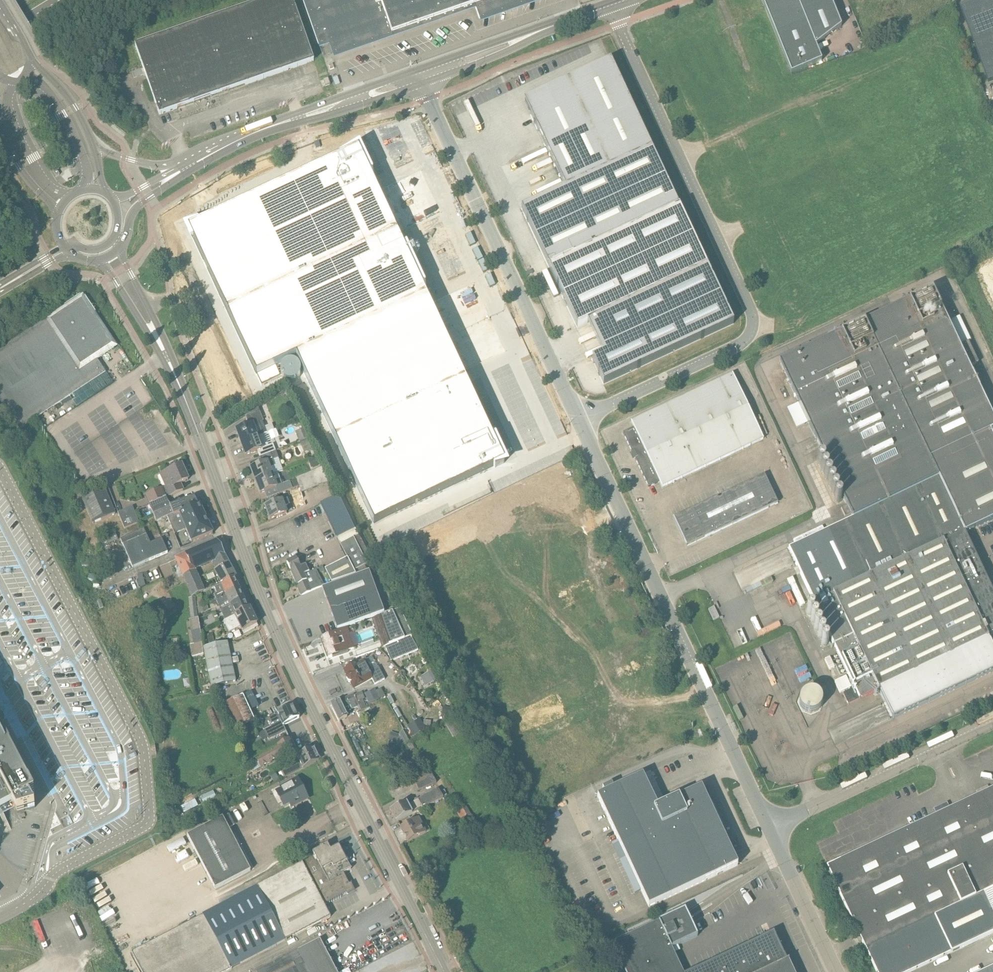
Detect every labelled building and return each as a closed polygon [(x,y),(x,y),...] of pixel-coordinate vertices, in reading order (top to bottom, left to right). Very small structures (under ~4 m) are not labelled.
[(292,0),(266,0),(135,46),(160,115),(314,61),(292,0)] [(315,35),(318,44),(332,39),(337,53),(475,5),(479,19),(533,0),(303,0),(315,35)] [(822,61),(816,46),(797,0),(762,0),(791,73),(822,61)] [(833,33),(841,27),(831,0),(797,0),(816,46),(833,33)] [(992,80),(992,0),(975,0),(975,1),(960,6),(964,16),(989,82),(992,80)] [(521,208),(577,328),(707,267),(611,60),(567,81),(525,101),(531,115),(530,115),(564,188),(521,208)] [(306,378),(374,524),(505,464),(358,149),(188,229),(256,376),(286,362),(296,382),(306,378)] [(933,290),(779,362),(847,506),(841,509),(845,517),(851,514),(853,519),(825,532),(822,527),(794,540),(796,546),(789,549),(837,653),(831,656),(840,676),(847,673),(854,689),(843,694),(848,705),(859,700),(879,691),(884,703),(892,720),(992,672),(992,650),(987,637),(992,635),(992,593),(965,533),(992,520),(992,418),(969,368),(978,363),(968,342),(971,341),(959,316),(955,318),(951,309),(944,313),(933,290)] [(106,373),(95,356),(112,344),(80,296),(0,349),(0,400),(19,430),(106,373)] [(662,488),(671,483),(764,440),(733,374),(640,418),(631,422),(634,428),(623,433),(649,487),(659,482),(662,488)] [(241,443),(263,435),(259,423),(263,421),(259,408),(245,417),(249,426),(236,431),(241,443)] [(289,413),(292,421),(298,418),(295,411),(289,413)] [(264,435),(263,435),(241,443),(246,456),(258,451),(260,458),(276,452),(284,449),(277,430),(264,435)] [(300,433),(303,441),(310,439),(306,430),(300,433)] [(309,439),(303,442),(307,449),(313,446),(309,439)] [(270,469),(276,466),(273,461),(279,459),(276,452),(260,458),(263,464),(251,469),(255,481),(272,475),(270,469)] [(315,457),(310,459),(312,467),(318,465),(315,457)] [(167,498),(174,495),(183,490),(180,484),(188,480),(181,465),(172,469),(160,475),(165,487),(163,488),(163,487),(144,495),(149,505),(149,506),(167,498)] [(318,469),(324,484),(331,481),(324,467),(318,469)] [(318,486),(324,484),(318,469),(313,471),(318,486)] [(312,489),(318,486),(313,471),(307,474),(312,489)] [(307,491),(312,489),(307,474),(301,476),(307,491)] [(280,479),(275,481),(272,475),(255,481),(260,494),(276,488),(279,494),(299,486),(296,479),(282,484),(280,479)] [(687,546),(696,542),(778,503),(765,475),(673,518),(687,546)] [(301,493),(307,491),(301,476),(295,478),(296,479),(299,486),(301,493)] [(93,524),(116,514),(105,489),(82,499),(93,524)] [(152,510),(160,507),(165,519),(167,518),(174,515),(174,516),(200,506),(196,497),(171,509),(167,498),(149,506),(154,516),(152,510)] [(270,520),(288,513),(285,506),(290,504),(288,498),(265,507),(270,520)] [(200,506),(174,516),(174,515),(167,518),(172,529),(183,524),(204,515),(200,506)] [(125,529),(140,523),(133,507),(119,513),(125,529)] [(165,519),(160,507),(152,510),(154,516),(156,523),(165,519)] [(183,524),(185,528),(191,543),(213,534),(204,515),(183,524)] [(144,529),(120,539),(133,568),(168,553),(162,539),(151,544),(144,529)] [(372,560),(359,535),(358,536),(355,529),(336,538),(347,558),(325,570),(332,583),(356,575),(354,572),(367,565),(366,563),(372,560)] [(170,539),(169,537),(177,534),(175,530),(164,535),(166,541),(170,539)] [(212,563),(215,571),(229,563),(217,542),(176,559),(186,582),(199,577),(196,570),(212,563)] [(311,592),(324,586),(316,569),(309,573),(306,565),(300,568),(296,558),(287,562),(302,596),(311,592)] [(221,585),(234,578),(237,577),(229,563),(215,571),(214,571),(221,585)] [(385,613),(369,572),(322,589),(338,631),(385,613)] [(143,574),(138,575),(141,588),(146,586),(143,577),(143,574)] [(199,577),(186,582),(192,597),(205,591),(199,577)] [(217,593),(214,594),(217,600),(239,589),(234,578),(221,585),(215,588),(217,593)] [(221,606),(222,609),(244,599),(239,589),(217,600),(220,607),(221,606)] [(198,619),(196,597),(189,599),(191,614),(192,620),(198,619)] [(221,610),(224,615),(226,620),(248,609),(244,599),(222,609),(221,610)] [(209,610),(207,604),(198,607),(197,607),(199,615),(204,613),(204,612),(209,610)] [(224,622),(229,633),(240,627),(244,635),(255,629),(254,626),(257,625),(249,609),(248,609),(226,620),(224,622)] [(369,622),(379,650),(401,642),(389,614),(369,622)] [(337,656),(355,649),(348,629),(320,639),(327,658),(337,655),(337,656)] [(214,642),(212,634),(204,635),(205,644),(214,642)] [(419,650),(412,639),(386,649),(391,661),(398,658),(419,650)] [(236,682),(228,642),(203,648),(211,687),(236,682)] [(204,655),(202,644),(193,645),(190,645),(192,657),(204,655)] [(351,665),(348,667),(347,669),(344,671),(347,677),(347,679),(349,682),(351,683),(354,689),(372,679),(375,685),(385,679),(378,667),(372,670),(366,659),(353,666),(351,665)] [(436,681),(431,672),(421,677),(426,687),(436,681)] [(385,697),(381,689),(376,692),(375,689),(364,694),(369,704),(379,699),(385,697)] [(359,706),(357,702),(364,699),(360,692),(331,706),(339,721),(348,717),(345,709),(351,706),(352,710),(359,706)] [(820,692),(799,700),(808,721),(828,713),(820,692)] [(236,731),(246,727),(255,723),(243,696),(234,700),(224,704),(236,731)] [(260,722),(268,740),(286,732),(283,726),(299,718),(294,706),(277,714),(260,722)] [(367,706),(356,711),(359,717),(370,712),(367,706)] [(453,709),(449,708),(444,707),(442,715),(451,717),(452,713),(453,709)] [(463,732),(455,718),(445,724),(454,738),(463,732)] [(407,726),(408,728),(413,737),(426,730),(420,719),(407,726)] [(833,729),(836,738),(850,733),(846,723),(833,729)] [(400,735),(397,743),(398,748),(409,742),(409,741),(403,730),(399,735),(400,735)] [(14,806),(17,813),(35,808),(30,797),(35,795),(33,791),(32,792),(30,787),(29,784),(27,784),(19,768),(20,768),(18,765),(17,765),(9,749),(11,749),(9,745),(8,746),(3,736),(4,736),(2,733),(1,733),(0,732),(0,813),(14,806)] [(388,741),(397,743),(400,735),(399,735),(391,733),(388,741)] [(284,756),(282,753),(293,747),(289,739),(276,745),(277,747),(256,760),(261,769),(284,756)] [(285,778),(310,765),(319,761),(313,748),(296,756),(299,763),(282,771),(285,778)] [(421,760),(418,754),(413,757),(417,763),(421,760)] [(428,773),(426,769),(417,774),(419,778),(428,773)] [(415,781),(419,791),(436,783),(432,773),(415,781)] [(738,866),(701,788),(658,808),(643,775),(605,793),(597,797),(649,907),(738,866)] [(280,789),(276,791),(284,807),(306,796),(297,779),(280,788),(280,789)] [(396,823),(405,819),(443,797),(438,788),(408,805),(407,803),(390,812),(396,823)] [(950,809),(948,806),(934,812),(936,815),(827,866),(876,971),(910,971),(934,961),(952,952),(992,933),(992,788),(950,809)] [(203,797),(206,803),(218,797),(215,791),(203,797)] [(181,803),(187,813),(198,807),(193,796),(181,803)] [(267,797),(238,811),(243,820),(271,807),(267,797)] [(473,816),(467,806),(456,812),(462,822),(473,816)] [(215,890),(251,871),(223,817),(187,836),(215,890)] [(408,842),(427,832),(419,818),(401,828),(408,842)] [(322,922),(331,917),(324,905),(328,903),(330,903),(330,902),(332,902),(332,901),(334,901),(335,900),(336,900),(337,898),(338,899),(339,897),(341,898),(341,896),(346,894),(348,894),(348,892),(352,890),(350,887),(351,885),(349,885),(343,873),(351,869),(339,846),(330,850),(328,845),(313,853),(315,857),(257,886),(132,952),(142,971),(226,971),(231,969),(232,969),(286,941),(322,922)] [(672,948),(698,936),(685,909),(612,943),(626,971),(683,971),(672,948)] [(788,961),(789,961),(788,960),(787,961),(773,933),(735,951),(731,942),(719,948),(723,957),(691,971),(793,971),(788,961)] [(289,956),(258,971),(337,971),(320,940),(289,956)]
